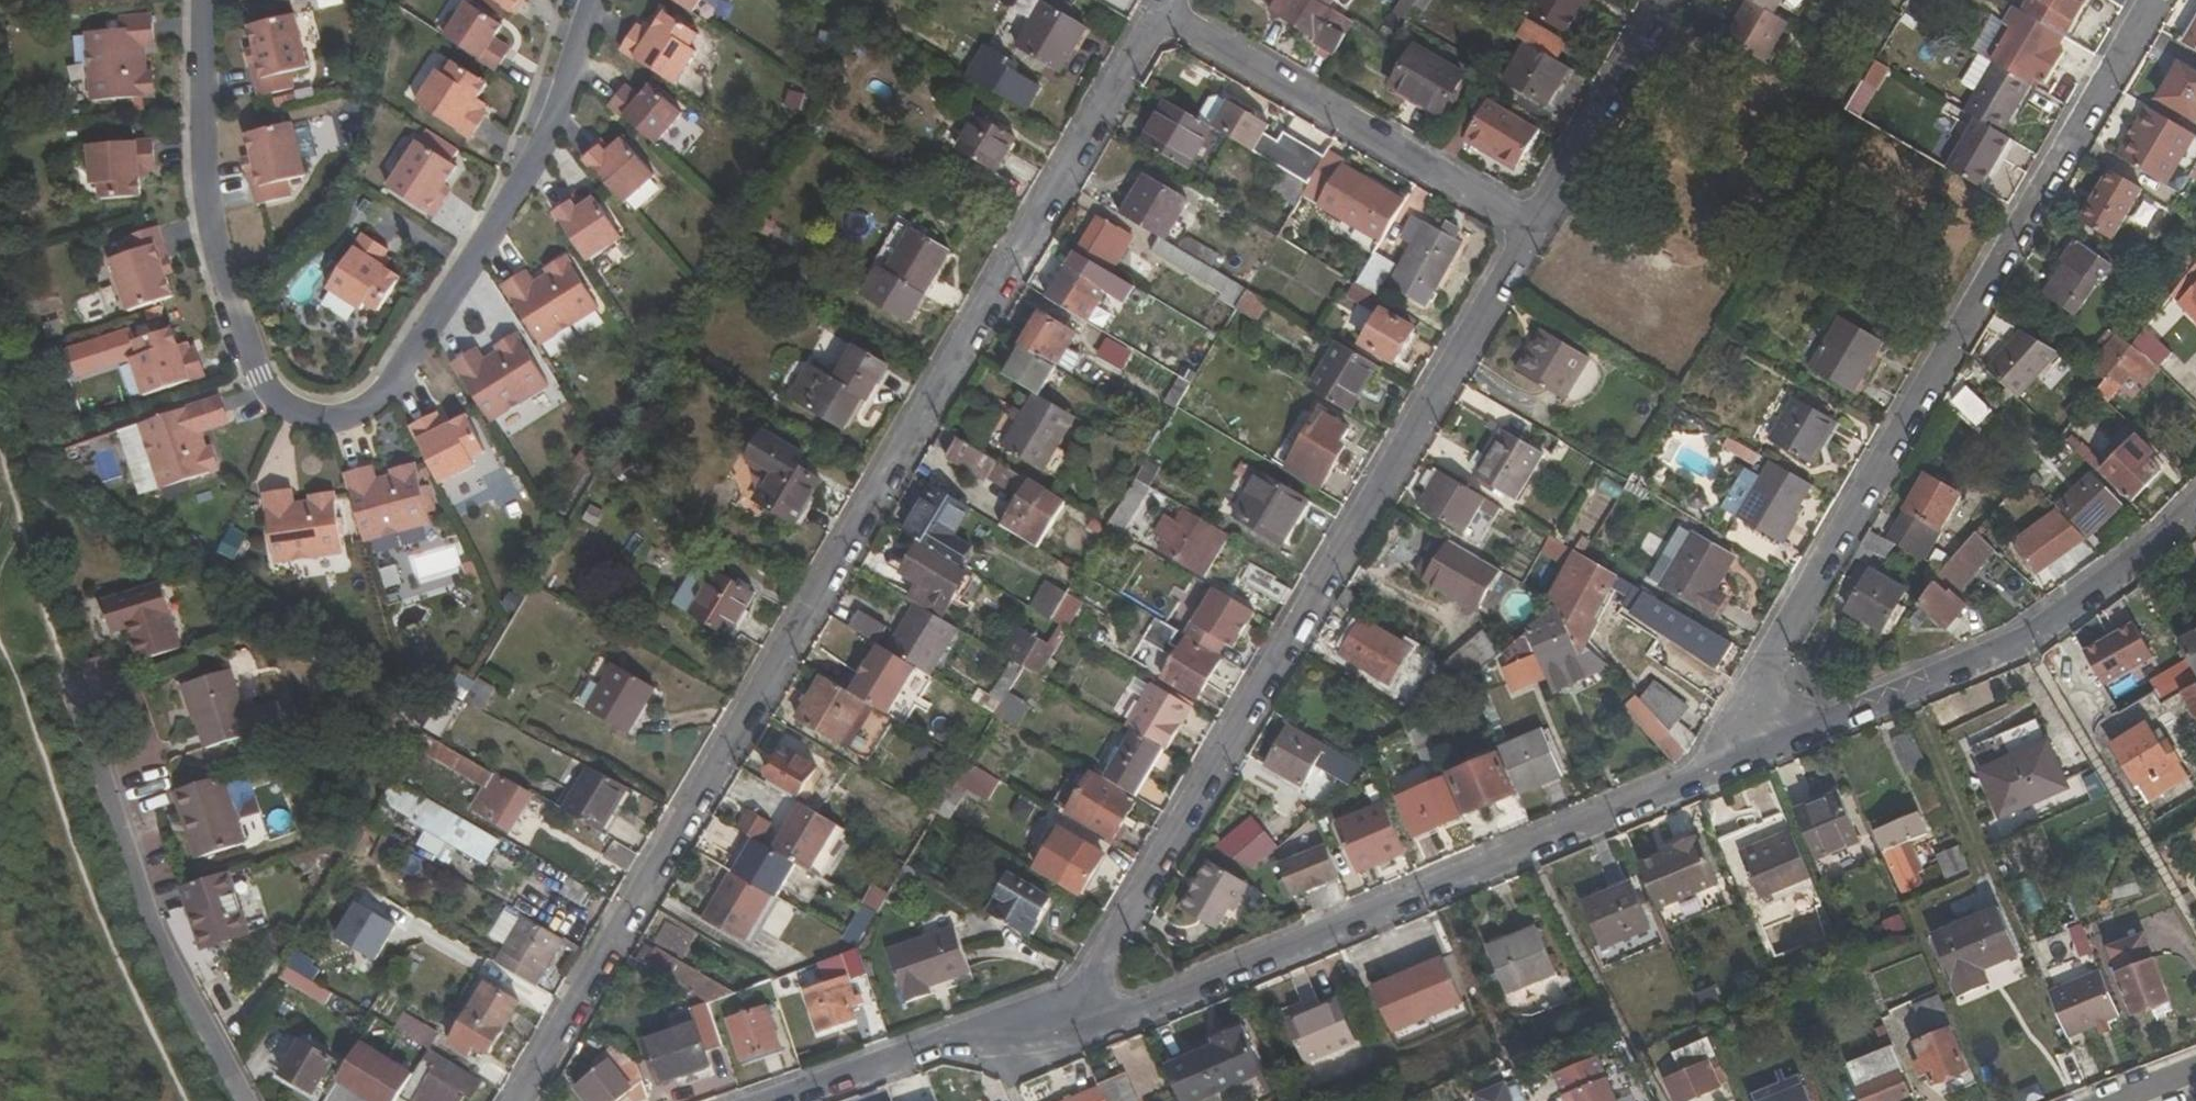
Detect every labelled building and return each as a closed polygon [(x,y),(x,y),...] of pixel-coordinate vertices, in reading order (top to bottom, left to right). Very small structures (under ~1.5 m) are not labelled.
[(512,13),(520,0),(493,0),(512,13)] [(692,15),(701,0),(669,0),(678,6),(692,15)] [(1033,20),(1017,48),(1061,74),(1087,27),(1039,0),(1022,0),(1016,10),(1033,20)] [(1330,63),(1353,22),(1331,9),(1315,0),(1273,0),(1267,9),(1318,40),(1311,51),(1330,63)] [(1331,9),(1336,0),(1315,0),(1331,9)] [(1412,10),(1414,5),(1417,0),(1396,0),(1412,10)] [(1432,0),(1417,0),(1414,5),(1425,11),(1432,0)] [(1532,0),(1513,0),(1513,2),(1527,10),(1532,0)] [(1526,11),(1565,33),(1581,5),(1586,7),(1590,0),(1532,0),(1527,10),(1526,11)] [(1747,0),(1746,0),(1724,40),(1766,64),(1789,24),(1773,15),(1747,0)] [(1773,15),(1782,0),(1747,0),(1773,15)] [(2065,37),(2087,0),(2030,0),(2023,13),(2064,36),(2065,37)] [(503,25),(464,1),(441,35),(457,45),(495,70),(505,54),(490,44),(494,38),(503,25)] [(1569,36),(1586,7),(1581,5),(1565,33),(1569,36)] [(2023,13),(2014,29),(2022,33),(2002,68),(2026,82),(2030,74),(2046,83),(2063,54),(2056,50),(2064,36),(2023,13)] [(248,26),(253,48),(257,61),(249,63),(258,97),(292,88),(287,72),(306,67),(292,14),(248,26)] [(621,50),(675,86),(697,53),(691,48),(699,37),(664,14),(654,28),(650,34),(642,29),(637,26),(621,50)] [(118,19),(119,30),(84,34),(90,103),(154,96),(153,71),(146,72),(144,53),(139,53),(139,47),(143,47),(153,46),(150,16),(118,19)] [(1528,21),(1518,39),(1525,43),(1555,60),(1565,43),(1528,21)] [(654,28),(647,23),(642,29),(650,34),(654,28)] [(2195,52),(2195,27),(2185,46),(2195,52)] [(1993,63),(2002,68),(2022,33),(2014,29),(1993,63)] [(505,54),(509,48),(494,38),(490,44),(505,54)] [(1504,81),(1548,107),(1569,69),(1555,60),(1525,43),(1504,81)] [(1027,113),(1046,82),(983,45),(965,76),(1027,113)] [(1463,76),(1414,47),(1391,86),(1441,115),(1463,76)] [(246,50),(249,63),(257,61),(253,48),(246,50)] [(1863,81),(1875,88),(1888,86),(1896,72),(1875,60),(1870,70),(1863,81)] [(414,103),(472,140),(487,116),(483,113),(473,107),(478,99),(488,84),(453,61),(445,73),(437,68),(414,103)] [(2002,68),(1993,63),(1965,113),(1975,118),(2002,134),(2031,85),(2026,82),(2002,68)] [(2179,67),(2162,98),(2195,117),(2195,77),(2179,67)] [(624,86),(620,91),(634,105),(640,99),(624,86)] [(607,105),(656,146),(683,115),(650,87),(640,99),(634,105),(620,91),(607,105)] [(1474,112),(1482,98),(1474,93),(1466,108),(1474,112)] [(1212,127),(1213,128),(1228,103),(1218,97),(1210,99),(1199,119),(1212,127)] [(1474,112),(1478,115),(1469,130),(1465,128),(1458,123),(1444,149),(1458,158),(1469,139),(1518,167),(1539,130),(1482,98),(1474,112)] [(473,107),(483,113),(487,105),(478,99),(473,107)] [(1142,144),(1188,170),(1213,128),(1212,127),(1199,119),(1167,100),(1142,144)] [(1228,103),(1213,128),(1282,169),(1299,142),(1284,133),(1277,146),(1262,138),(1270,126),(1229,101),(1228,103)] [(2134,130),(2139,133),(2122,160),(2155,179),(2171,152),(2177,155),(2190,134),(2147,108),(2134,130)] [(1469,130),(1478,115),(1474,112),(1465,128),(1469,130)] [(1015,137),(980,117),(960,151),(995,172),(1015,137)] [(2002,134),(1975,118),(1946,168),(1984,190),(2012,140),(2002,134)] [(290,197),(286,181),(304,176),(291,123),(246,135),(252,157),(255,170),(248,172),(256,206),(290,197)] [(2134,130),(2118,157),(2122,160),(2139,133),(2134,130)] [(2177,155),(2161,183),(2174,191),(2195,154),(2195,137),(2190,134),(2177,155)] [(432,139),(427,148),(439,156),(445,148),(432,139)] [(606,156),(611,152),(600,140),(595,144),(606,156)] [(151,142),(87,146),(90,187),(98,186),(99,202),(139,200),(137,181),(137,173),(146,172),(153,172),(151,142)] [(385,189),(431,219),(441,204),(434,199),(442,188),(456,167),(417,142),(385,189)] [(585,163),(623,206),(656,179),(623,142),(611,152),(606,156),(595,144),(580,158),(585,163)] [(2155,179),(2161,183),(2177,155),(2171,152),(2155,179)] [(1341,167),(1343,162),(1328,153),(1309,185),(1278,238),(1309,256),(1324,230),(1308,221),(1319,204),(1341,167)] [(244,159),(248,172),(255,170),(252,157),(244,159)] [(1383,242),(1406,204),(1341,167),(1319,204),(1383,242)] [(2079,222),(2112,241),(2143,189),(2110,170),(2079,222)] [(147,181),(146,172),(137,173),(137,181),(147,181)] [(1171,228),(1186,201),(1145,178),(1124,216),(1160,238),(1213,269),(1220,256),(1171,228)] [(441,204),(449,192),(442,188),(434,199),(441,204)] [(573,210),(578,207),(571,196),(566,200),(573,210)] [(550,210),(586,264),(622,240),(593,197),(578,207),(573,210),(566,200),(550,210)] [(1114,270),(1134,236),(1121,228),(1119,231),(1098,218),(1079,250),(1114,270)] [(1427,224),(1400,272),(1435,291),(1461,243),(1427,224)] [(108,262),(125,314),(168,300),(161,277),(157,265),(164,263),(154,230),(121,241),(126,256),(108,262)] [(912,231),(888,275),(924,296),(949,252),(912,231)] [(362,236),(327,288),(361,311),(366,305),(379,313),(401,280),(384,269),(377,264),(382,255),(385,251),(362,236)] [(1213,269),(1160,238),(1151,253),(1221,294),(1218,300),(1235,311),(1236,309),(1248,290),(1213,269)] [(2066,263),(2045,293),(2076,314),(2096,285),(2098,286),(2111,267),(2074,241),(2062,260),(2066,263)] [(1048,300),(1087,323),(1106,291),(1113,295),(1122,280),(1076,253),(1048,300)] [(2191,254),(2182,264),(2189,271),(2195,262),(2195,258),(2191,254)] [(390,260),(382,255),(377,264),(384,269),(390,260)] [(501,287),(538,346),(599,308),(565,255),(542,270),(546,277),(533,285),(527,289),(518,276),(501,287)] [(2195,318),(2195,263),(2195,262),(2189,271),(2171,294),(2171,295),(2181,305),(2195,318)] [(157,265),(161,277),(168,275),(164,263),(157,265)] [(524,272),(518,276),(527,289),(533,285),(524,272)] [(1355,283),(1347,296),(1364,307),(1373,293),(1358,285),(1355,283)] [(1248,290),(1236,309),(1257,322),(1269,302),(1248,290)] [(2142,331),(2167,300),(2157,292),(2132,323),(2142,331)] [(2142,354),(2155,338),(2181,305),(2171,295),(2167,300),(2142,331),(2131,346),(2142,354)] [(1385,311),(1364,345),(1394,362),(1415,329),(1385,311)] [(1068,347),(1076,333),(1042,313),(1021,348),(1056,368),(1058,365),(1072,374),(1083,356),(1068,347)] [(1840,317),(1811,368),(1853,393),(1883,342),(1840,317)] [(1591,358),(1543,330),(1518,372),(1566,400),(1591,358)] [(2115,335),(2109,330),(2082,366),(2089,370),(2115,335)] [(192,350),(185,352),(177,355),(174,347),(168,331),(131,343),(136,358),(127,361),(139,396),(200,376),(192,350)] [(2011,346),(2009,344),(1986,369),(2018,399),(2059,353),(2023,333),(2011,346)] [(489,423),(547,387),(513,334),(493,346),(498,352),(483,361),(476,365),(469,353),(452,364),(489,423)] [(2096,391),(2108,402),(2129,376),(2143,387),(2157,368),(2142,354),(2131,346),(2115,335),(2089,370),(2105,379),(2096,391)] [(2142,354),(2157,368),(2170,352),(2155,338),(2142,354)] [(1378,366),(1338,343),(1310,391),(1350,414),(1378,366)] [(183,344),(174,347),(177,355),(185,352),(183,344)] [(1056,368),(1021,348),(1005,375),(1035,393),(1039,395),(1056,368)] [(476,365),(483,361),(475,349),(469,353),(476,365)] [(811,368),(792,399),(845,430),(864,399),(868,401),(888,368),(856,349),(836,382),(811,368)] [(1191,385),(1204,364),(1191,356),(1178,377),(1180,379),(1191,385)] [(1180,379),(1166,403),(1177,410),(1177,409),(1191,385),(1180,379)] [(1991,412),(1967,389),(1954,403),(1977,426),(1991,412)] [(1035,393),(1019,420),(1001,410),(985,437),(1045,472),(1078,418),(1039,395),(1035,393)] [(221,469),(213,446),(208,447),(202,431),(200,423),(229,413),(223,395),(141,423),(163,488),(221,469)] [(1796,399),(1771,442),(1811,465),(1819,453),(1817,452),(1834,422),(1796,399)] [(470,456),(484,449),(466,414),(451,422),(443,427),(438,417),(435,412),(409,426),(438,483),(474,464),(470,456)] [(232,421),(229,413),(200,423),(202,431),(232,421)] [(443,427),(451,422),(446,413),(438,417),(443,427)] [(1322,414),(1290,468),(1322,487),(1346,445),(1343,443),(1350,431),(1322,414)] [(1147,423),(1133,445),(1150,455),(1164,433),(1147,423)] [(128,454),(144,448),(136,425),(120,431),(128,454)] [(1502,431),(1475,478),(1516,501),(1543,454),(1502,431)] [(763,432),(747,459),(773,474),(768,484),(766,483),(755,501),(796,525),(821,481),(791,464),(797,452),(763,432)] [(1722,445),(1754,463),(1759,454),(1727,436),(1722,445)] [(2147,461),(2152,456),(2134,439),(2102,473),(2130,501),(2158,471),(2147,461)] [(947,460),(985,482),(987,480),(1020,498),(1003,527),(1036,547),(1054,516),(1062,521),(1073,504),(1053,492),(1053,494),(959,440),(947,460)] [(2075,452),(2097,472),(2103,465),(2082,444),(2075,452)] [(360,537),(427,518),(411,459),(387,465),(389,471),(372,475),(365,477),(361,464),(341,469),(360,537)] [(1136,480),(1150,488),(1162,469),(1147,460),(1136,479),(1136,480)] [(1746,468),(1723,508),(1782,541),(1813,486),(1770,461),(1761,476),(1746,468)] [(365,477),(372,475),(369,462),(361,464),(365,477)] [(1420,508),(1465,535),(1486,499),(1441,473),(1420,508)] [(2044,482),(2034,473),(2028,480),(2037,489),(2044,482)] [(1307,501),(1263,475),(1238,517),(1281,544),(1307,501)] [(1925,560),(1961,495),(1925,476),(1888,540),(1895,544),(1925,560)] [(2092,476),(2064,502),(2059,497),(2052,504),(2055,508),(2057,509),(2059,507),(2087,537),(2120,505),(2092,476)] [(2016,488),(2028,499),(2037,489),(2028,480),(2026,478),(2016,488)] [(1150,488),(1136,480),(1110,525),(1125,534),(1152,489),(1150,488)] [(906,533),(961,566),(973,546),(956,536),(971,509),(934,487),(906,533)] [(286,492),(279,493),(281,507),(288,507),(286,492)] [(266,565),(337,556),(329,495),(303,498),(304,505),(288,507),(281,507),(279,493),(258,495),(266,565)] [(2011,541),(2036,574),(2085,538),(2057,509),(2055,508),(2011,541)] [(1183,511),(1160,550),(1197,571),(1219,532),(1183,511)] [(1693,536),(1678,527),(1648,579),(1663,587),(1693,536)] [(1871,550),(1886,559),(1895,544),(1888,540),(1869,530),(1854,555),(1865,561),(1871,550)] [(1987,560),(1994,552),(1975,533),(1942,570),(1917,604),(1947,629),(1966,607),(1949,592),(1981,555),(1987,560)] [(1416,577),(1477,612),(1500,571),(1440,536),(1416,577)] [(1725,598),(1714,591),(1733,559),(1693,536),(1663,587),(1714,617),(1725,598)] [(945,616),(968,577),(918,548),(903,573),(920,583),(912,597),(945,616)] [(1629,600),(1636,587),(1584,557),(1574,551),(1547,599),(1558,605),(1568,626),(1583,656),(1590,643),(1602,657),(1606,654),(1592,639),(1601,624),(1595,620),(1612,590),(1618,594),(1629,600)] [(1874,563),(1846,610),(1881,631),(1904,592),(1886,581),(1891,573),(1874,563)] [(1279,578),(1257,565),(1247,584),(1286,606),(1294,591),(1277,582),(1279,578)] [(902,580),(888,572),(881,582),(895,591),(902,580)] [(716,573),(691,616),(729,638),(754,595),(716,573)] [(1053,620),(1068,594),(1046,581),(1030,607),(1053,620)] [(104,604),(113,632),(129,627),(141,662),(179,649),(158,586),(104,604)] [(1636,587),(1629,600),(1635,603),(1628,614),(1720,666),(1733,643),(1636,587)] [(1256,612),(1215,589),(1195,623),(1194,622),(1186,635),(1220,654),(1227,643),(1236,648),(1256,612)] [(1612,590),(1595,620),(1601,624),(1618,594),(1612,590)] [(1068,594),(1053,620),(1069,629),(1084,603),(1068,594)] [(919,668),(933,676),(960,629),(915,602),(887,650),(919,668)] [(1371,675),(1392,640),(1360,621),(1363,617),(1359,615),(1338,603),(1331,615),(1355,629),(1339,655),(1371,675)] [(1051,623),(1029,610),(1002,654),(1013,661),(1025,667),(1051,623)] [(887,628),(861,612),(851,628),(878,644),(887,628)] [(1041,677),(1069,629),(1053,620),(1051,623),(1025,667),(1041,677)] [(2135,623),(2085,651),(2104,685),(2154,657),(2135,623)] [(1583,656),(1568,626),(1532,642),(1538,657),(1547,679),(1552,690),(1610,665),(1602,657),(1590,643),(1583,656)] [(2179,643),(2195,674),(2195,633),(2179,643)] [(1197,698),(1219,660),(1186,640),(1164,678),(1197,698)] [(919,668),(887,650),(881,646),(853,694),(891,716),(919,668)] [(93,701),(120,692),(107,656),(81,664),(93,701)] [(1504,671),(1513,693),(1547,679),(1538,657),(1504,671)] [(1025,667),(1013,661),(986,708),(997,714),(1009,694),(1025,667)] [(614,666),(587,711),(629,735),(656,690),(614,666)] [(250,734),(253,742),(287,731),(277,701),(244,712),(231,670),(186,685),(207,749),(250,734)] [(824,677),(798,720),(869,762),(895,718),(891,716),(853,694),(827,679),(824,677)] [(465,704),(483,713),(496,691),(479,680),(465,704)] [(1670,732),(1688,752),(1697,737),(1679,723),(1689,708),(1655,681),(1640,699),(1648,707),(1670,732)] [(2195,718),(2195,684),(2181,692),(2195,718)] [(1165,751),(1169,753),(1194,710),(1151,685),(1126,728),(1132,731),(1136,733),(1146,740),(1163,750),(1165,751)] [(1009,694),(997,714),(1019,728),(1031,707),(1009,694)] [(442,738),(462,705),(446,696),(441,704),(426,729),(442,738)] [(1635,720),(1658,744),(1670,732),(1648,707),(1635,720)] [(1423,725),(1434,750),(1443,746),(1432,721),(1423,725)] [(2128,733),(2131,738),(2114,749),(2148,803),(2190,778),(2167,739),(2159,744),(2145,722),(2128,733)] [(1416,728),(1409,733),(1421,761),(1436,754),(1434,750),(1423,725),(1416,728)] [(1325,746),(1290,727),(1266,767),(1303,787),(1315,767),(1331,776),(1350,786),(1362,765),(1344,755),(1326,745),(1325,746)] [(1892,741),(1906,774),(1927,765),(1913,732),(1892,741)] [(1115,769),(1108,780),(1136,796),(1163,750),(1146,740),(1136,733),(1125,752),(1115,769)] [(1562,777),(1543,733),(1500,750),(1518,795),(1562,777)] [(802,799),(820,769),(777,743),(759,774),(802,799)] [(1381,759),(1351,743),(1344,755),(1362,765),(1369,769),(1381,759)] [(475,808),(512,830),(531,798),(443,745),(434,760),(486,790),(475,808)] [(2046,745),(1984,772),(2002,816),(2064,789),(2046,745)] [(1117,747),(1106,764),(1115,769),(1125,752),(1117,747)] [(1450,776),(1468,815),(1516,795),(1499,756),(1450,776)] [(968,763),(962,759),(946,786),(953,790),(958,781),(961,776),(968,763)] [(999,779),(971,762),(959,782),(967,787),(987,799),(999,779)] [(1078,765),(1055,804),(1069,812),(1116,840),(1121,843),(1131,827),(1125,824),(1129,817),(1139,801),(1092,773),(1078,765)] [(566,812),(602,834),(627,791),(590,770),(566,812)] [(199,862),(245,847),(222,777),(176,793),(182,811),(199,862)] [(1396,800),(1413,839),(1463,817),(1446,778),(1396,800)] [(953,790),(950,794),(946,802),(956,807),(967,787),(959,782),(958,781),(953,790)] [(398,812),(488,864),(501,842),(395,782),(370,825),(385,834),(398,812)] [(946,802),(950,794),(934,785),(923,804),(939,813),(946,802)] [(1824,797),(1825,799),(1795,812),(1815,859),(1859,840),(1837,791),(1824,797)] [(1021,800),(1012,815),(1026,823),(1035,808),(1021,800)] [(956,807),(946,802),(939,813),(937,815),(947,821),(956,807)] [(1384,804),(1337,824),(1355,866),(1386,853),(1389,860),(1405,853),(1384,804)] [(805,806),(776,853),(792,862),(812,873),(825,852),(840,827),(826,818),(805,806)] [(752,812),(740,832),(755,840),(762,844),(774,824),(752,812)] [(1752,880),(1760,898),(1809,877),(1783,815),(1718,841),(1737,886),(1752,880)] [(1129,817),(1125,824),(1131,827),(1136,830),(1139,823),(1129,817)] [(1873,826),(1903,894),(1924,885),(1919,872),(1914,874),(1905,853),(1913,850),(1909,840),(1925,834),(1917,817),(1884,830),(1881,823),(1873,826)] [(825,852),(812,873),(824,880),(836,859),(832,857),(848,831),(840,827),(825,852)] [(1059,832),(1053,829),(1044,844),(1050,847),(1059,832)] [(1104,856),(1060,830),(1059,832),(1050,847),(1038,869),(1082,894),(1104,856)] [(1695,838),(1692,830),(1673,838),(1676,846),(1695,838)] [(1273,851),(1278,847),(1265,834),(1234,859),(1252,869),(1273,851)] [(1700,839),(1697,841),(1695,838),(1676,846),(1673,838),(1656,845),(1660,856),(1638,865),(1657,909),(1718,884),(1700,839)] [(762,844),(755,840),(735,875),(772,896),(792,862),(776,853),(762,844)] [(1292,893),(1293,896),(1312,888),(1311,884),(1337,872),(1325,845),(1279,866),(1292,893)] [(1949,885),(1972,874),(1959,846),(1936,856),(1949,885)] [(1389,860),(1386,853),(1355,866),(1358,873),(1389,860)] [(1208,860),(1180,909),(1215,928),(1226,908),(1232,911),(1248,882),(1208,860)] [(895,886),(907,892),(918,873),(907,866),(903,873),(895,886)] [(1292,893),(1279,866),(1256,877),(1268,904),(1292,893)] [(206,950),(248,935),(227,873),(184,887),(191,907),(206,950)] [(732,873),(704,920),(744,944),(772,896),(735,875),(732,873)] [(1050,900),(1010,877),(988,915),(1028,938),(1050,900)] [(561,895),(584,908),(593,892),(570,879),(561,895)] [(1631,883),(1583,904),(1602,948),(1650,928),(1631,883)] [(890,895),(876,887),(866,904),(867,905),(880,913),(890,895)] [(398,928),(359,905),(338,940),(377,963),(398,928)] [(875,914),(863,907),(851,927),(864,934),(875,914)] [(561,947),(566,939),(508,909),(489,938),(505,949),(502,955),(543,977),(561,947)] [(1999,909),(1933,937),(1958,996),(1989,984),(1984,971),(2019,957),(1999,909)] [(2035,932),(2051,971),(2092,954),(2076,915),(2035,932)] [(695,939),(667,924),(656,943),(684,959),(695,939)] [(1536,928),(1486,948),(1505,994),(1555,974),(1536,928)] [(955,929),(889,952),(907,1004),(932,996),(929,988),(971,974),(955,929)] [(2109,948),(2135,1015),(2154,1008),(2158,1019),(2174,1012),(2144,935),(2109,948)] [(583,950),(566,939),(561,947),(579,957),(583,950)] [(709,1005),(736,995),(656,948),(645,967),(709,1005)] [(858,950),(818,965),(824,982),(850,973),(853,981),(867,976),(858,950)] [(322,971),(313,966),(315,963),(298,953),(289,969),(314,984),(322,971)] [(1395,974),(1370,984),(1390,1031),(1461,1000),(1441,954),(1417,964),(1424,980),(1402,989),(1395,974)] [(1417,964),(1395,974),(1402,989),(1424,980),(1417,964)] [(289,969),(287,968),(281,978),(326,1005),(333,995),(318,986),(314,984),(289,969)] [(2051,997),(2068,1040),(2119,1018),(2102,976),(2051,997)] [(848,979),(806,994),(819,1033),(855,1020),(852,1009),(850,1003),(855,1001),(848,979)] [(485,986),(451,1045),(470,1056),(476,1045),(491,1054),(519,1006),(485,986)] [(1305,1064),(1356,1042),(1338,999),(1322,1006),(1322,1007),(1287,1022),(1305,1064)] [(695,1025),(646,1042),(660,1084),(728,1060),(708,1005),(690,1011),(695,1025)] [(779,1049),(766,1010),(730,1022),(743,1061),(779,1049)] [(439,1035),(412,1019),(403,1034),(430,1050),(439,1035)] [(1259,1076),(1238,1026),(1211,1037),(1213,1044),(1181,1057),(1187,1071),(1170,1077),(1180,1100),(1198,1100),(1259,1076)] [(1916,1063),(1921,1077),(1930,1073),(1934,1084),(1966,1071),(1949,1031),(1918,1044),(1924,1060),(1916,1063)] [(1718,1061),(1710,1042),(1675,1057),(1683,1076),(1666,1084),(1673,1100),(1691,1100),(1722,1087),(1712,1063),(1718,1061)] [(345,1089),(366,1100),(401,1100),(415,1076),(368,1049),(362,1045),(339,1085),(345,1089)] [(284,1076),(283,1078),(302,1089),(313,1096),(315,1093),(316,1090),(332,1063),(301,1046),(284,1076)] [(1909,1097),(1899,1070),(1903,1068),(1894,1047),(1848,1065),(1862,1100),(1900,1100),(1909,1097)] [(613,1050),(594,1065),(599,1070),(575,1089),(586,1100),(601,1100),(602,1100),(619,1100),(643,1081),(637,1063),(613,1050)] [(470,1098),(478,1085),(428,1055),(424,1061),(415,1076),(401,1100),(464,1100),(467,1096),(470,1098)] [(1187,1071),(1181,1057),(1164,1064),(1170,1077),(1187,1071)] [(1105,1100),(1136,1100),(1124,1074),(1098,1085),(1099,1087),(1105,1100)] [(1559,1099),(1560,1100),(1615,1100),(1605,1079),(1559,1099)] [(1479,1100),(1515,1100),(1507,1083),(1477,1096),(1479,1100)] [(1770,1100),(1813,1100),(1807,1086),(1770,1100)] [(1099,1087),(1065,1100),(1105,1100),(1099,1087)]
